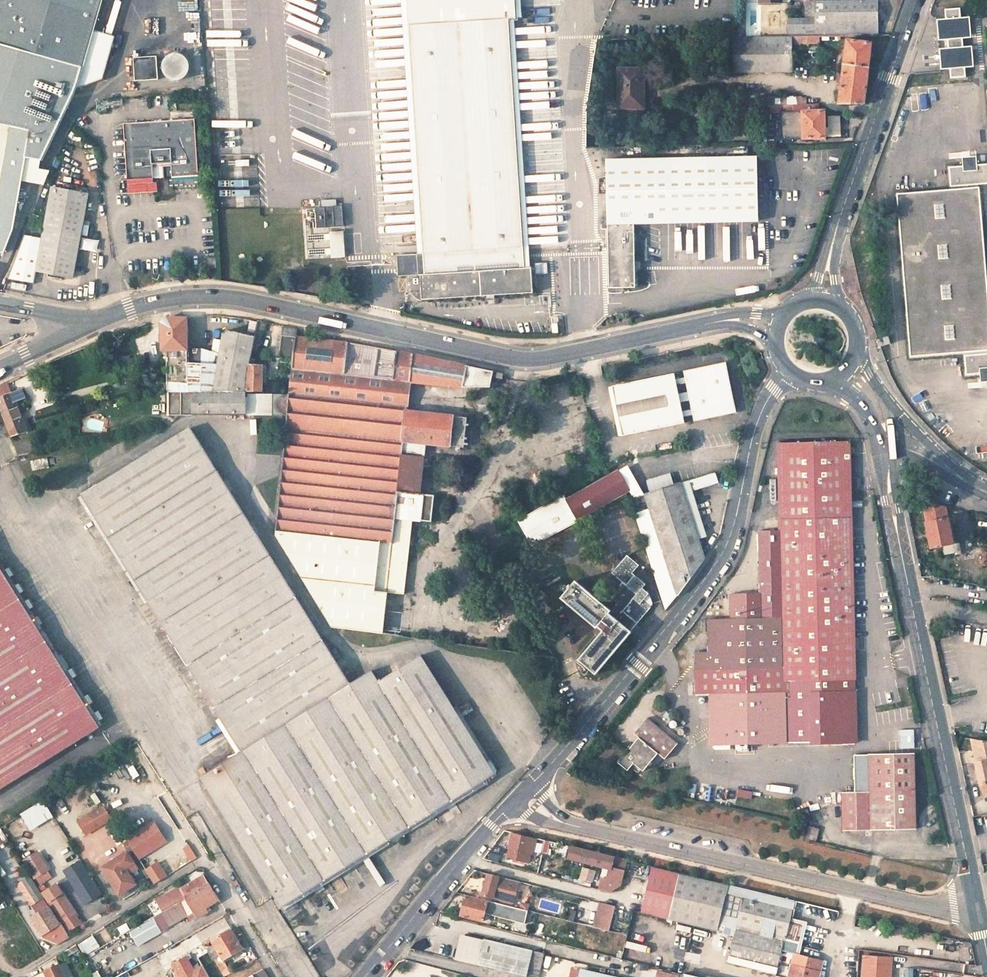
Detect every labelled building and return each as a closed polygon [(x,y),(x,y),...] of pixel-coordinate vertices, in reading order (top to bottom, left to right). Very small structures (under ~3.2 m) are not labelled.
[(106,85),(116,41),(93,35),(103,0),(3,0),(0,9),(0,251),(4,251),(13,227),(26,158),(42,161),(76,88),(106,85)] [(398,254),(399,276),(422,274),(423,299),(534,292),(532,267),(531,267),(526,267),(511,40),(510,19),(516,18),(515,0),(408,0),(409,26),(411,46),(424,244),(418,244),(418,254),(398,254)] [(403,26),(409,26),(408,0),(401,0),(403,26)] [(878,36),(877,0),(815,0),(815,18),(790,19),(790,37),(791,37),(794,37),(799,36),(809,36),(840,36),(878,36)] [(943,22),(958,21),(958,19),(957,10),(942,11),(943,21),(943,22)] [(943,21),(934,21),(934,23),(935,28),(936,42),(945,42),(945,40),(960,39),(960,40),(969,39),(968,26),(967,18),(958,19),(958,21),(943,22),(943,21)] [(765,37),(766,29),(752,29),(752,31),(735,31),(735,37),(765,37)] [(800,45),(809,45),(809,43),(809,36),(799,36),(800,45)] [(792,70),(791,37),(790,37),(765,37),(735,37),(736,71),(792,70)] [(516,39),(511,40),(526,267),(531,267),(516,39)] [(946,51),(961,50),(961,48),(960,40),(960,39),(945,40),(945,42),(946,50),(946,51)] [(872,43),(848,40),(839,104),(865,103),(867,88),(870,61),(872,43)] [(424,244),(411,46),(404,47),(418,244),(424,244)] [(946,50),(937,51),(938,60),(939,72),(948,71),(947,69),(962,68),(963,69),(972,69),(971,58),(970,48),(961,48),(961,50),(946,51),(946,50)] [(192,71),(193,66),(192,64),(191,61),(190,58),(187,56),(185,54),(182,53),(178,52),(175,53),(172,54),(169,56),(167,58),(165,61),(164,64),(163,67),(164,69),(164,70),(165,73),(166,75),(169,78),(172,80),(175,81),(178,82),(181,81),(184,80),(187,79),(189,76),(191,74),(192,71)] [(158,69),(157,55),(133,57),(135,81),(159,80),(159,75),(166,75),(165,73),(164,70),(164,69),(158,69)] [(644,68),(620,68),(620,107),(640,107),(640,90),(644,90),(644,68)] [(962,68),(947,69),(948,71),(949,80),(963,79),(963,69),(962,68)] [(798,96),(761,97),(761,98),(760,106),(778,105),(798,105),(798,97),(798,96)] [(705,101),(698,101),(698,106),(697,106),(697,117),(707,116),(707,106),(705,106),(705,101)] [(803,111),(803,138),(826,137),(825,111),(819,110),(803,111)] [(129,179),(155,177),(154,163),(154,159),(172,158),(173,162),(173,176),(200,175),(197,120),(126,123),(129,179)] [(757,157),(607,160),(609,264),(610,287),(636,287),(635,223),(759,220),(757,157)] [(978,189),(977,189),(977,187),(986,186),(986,165),(947,169),(949,189),(950,189),(950,191),(895,196),(910,359),(965,354),(965,357),(964,357),(966,377),(986,375),(986,287),(978,189)] [(88,194),(89,190),(64,186),(63,189),(88,194)] [(81,234),(88,194),(63,189),(52,187),(44,226),(81,234)] [(345,207),(318,208),(319,227),(346,226),(345,207)] [(72,278),(81,234),(44,226),(42,235),(26,232),(8,279),(33,284),(35,271),(72,278)] [(333,232),(334,257),(347,257),(346,231),(333,232)] [(311,266),(310,236),(279,238),(280,267),(311,266)] [(84,249),(98,252),(100,242),(86,240),(84,249)] [(209,258),(210,269),(217,268),(217,257),(209,258)] [(167,391),(246,391),(248,366),(250,358),(228,356),(228,345),(220,343),(219,353),(216,369),(199,366),(199,348),(187,348),(187,317),(166,317),(165,318),(163,319),(162,320),(162,321),(162,349),(166,349),(167,391)] [(245,333),(228,329),(222,333),(220,343),(228,345),(228,356),(250,358),(254,341),(255,334),(258,322),(249,320),(245,333)] [(255,334),(262,336),(265,324),(263,324),(264,321),(258,320),(258,322),(255,334)] [(279,358),(293,359),(297,337),(298,329),(283,326),(282,335),(279,358)] [(261,342),(262,336),(255,334),(254,341),(261,342)] [(384,634),(389,592),(406,593),(413,519),(432,521),(435,495),(421,494),(426,443),(465,447),(469,417),(407,410),(411,381),(462,387),(491,387),(493,376),(503,379),(505,373),(417,354),(348,341),(297,337),(293,359),(291,378),(275,536),(331,627),(384,634)] [(219,353),(199,348),(199,366),(216,369),(219,353)] [(696,419),(737,411),(727,362),(685,370),(686,375),(676,377),(675,372),(613,385),(623,434),(686,421),(685,416),(694,414),(696,419)] [(262,381),(263,367),(254,366),(248,366),(246,391),(262,391),(262,381)] [(15,401),(24,396),(20,388),(11,392),(7,382),(0,385),(0,408),(11,436),(15,435),(27,432),(23,423),(15,401)] [(507,387),(499,386),(498,393),(506,394),(507,387)] [(167,415),(245,415),(245,411),(246,398),(246,391),(167,391),(167,415)] [(350,683),(190,427),(81,494),(82,495),(148,601),(183,658),(187,664),(210,700),(242,751),(237,754),(200,776),(281,908),(495,773),(421,654),(378,680),(371,670),(350,683)] [(30,439),(15,443),(19,457),(34,452),(30,439)] [(761,531),(762,592),(732,594),(732,618),(709,619),(709,652),(696,653),(697,695),(710,694),(711,744),(788,742),(786,693),(790,693),(790,680),(856,678),(850,441),(780,442),(782,530),(761,531)] [(47,457),(31,461),(32,470),(49,467),(47,457)] [(630,488),(633,494),(641,489),(628,466),(620,471),(630,488)] [(630,488),(620,471),(567,500),(564,494),(518,520),(533,545),(579,520),(578,519),(630,488)] [(703,551),(702,547),(707,545),(704,537),(711,535),(706,520),(702,521),(692,489),(719,481),(716,472),(647,494),(635,497),(632,498),(667,608),(682,590),(706,559),(703,551)] [(82,495),(78,497),(144,604),(148,601),(82,495)] [(923,501),(932,549),(954,544),(947,507),(923,501)] [(640,565),(628,555),(613,573),(624,582),(611,597),(618,603),(612,610),(577,581),(573,585),(571,584),(568,587),(570,588),(562,597),(598,627),(599,625),(605,630),(580,659),(597,673),(632,632),(631,631),(653,605),(645,598),(650,593),(643,587),(646,584),(633,573),(640,565)] [(83,736),(99,725),(0,567),(0,788),(83,736)] [(947,620),(945,631),(953,632),(955,622),(947,620)] [(464,645),(465,638),(454,636),(453,644),(464,645)] [(490,649),(491,639),(474,637),(472,646),(490,649)] [(183,658),(175,663),(179,669),(183,667),(187,664),(183,658)] [(187,664),(183,667),(206,703),(210,700),(187,664)] [(857,692),(811,692),(813,743),(858,742),(857,692)] [(206,703),(237,754),(242,751),(210,700),(206,703)] [(643,769),(658,751),(664,757),(678,741),(647,716),(633,731),(639,735),(633,742),(628,748),(618,759),(628,768),(634,761),(643,769)] [(982,791),(986,790),(986,740),(971,738),(976,761),(975,761),(979,783),(980,783),(982,791)] [(842,829),(916,828),(916,753),(870,753),(870,754),(855,754),(856,791),(842,791),(842,804),(842,810),(842,829)] [(762,778),(784,778),(784,769),(762,769),(762,778)] [(53,817),(43,801),(21,814),(31,830),(53,817)] [(104,807),(88,816),(96,829),(111,819),(104,807)] [(986,826),(986,813),(973,816),(975,828),(986,826)] [(172,837),(179,833),(170,818),(159,824),(163,830),(151,837),(147,830),(128,842),(138,858),(139,859),(172,837)] [(159,824),(158,822),(147,830),(151,837),(163,830),(159,824)] [(809,827),(804,838),(815,841),(818,830),(809,827)] [(175,843),(184,837),(181,832),(179,833),(172,837),(175,843)] [(537,838),(512,832),(508,848),(512,849),(510,855),(530,859),(531,853),(533,854),(537,838)] [(126,852),(132,862),(138,858),(128,842),(122,846),(126,852)] [(569,858),(609,868),(607,880),(622,884),(628,860),(572,846),(569,858)] [(52,877),(48,871),(50,869),(39,851),(23,860),(35,879),(36,878),(40,884),(52,877)] [(124,868),(133,863),(132,862),(126,852),(103,867),(106,873),(100,876),(107,887),(113,883),(119,893),(125,889),(127,891),(130,889),(129,887),(134,883),(124,868)] [(96,888),(74,853),(71,855),(74,860),(66,865),(71,873),(74,871),(88,892),(96,888)] [(138,858),(132,862),(133,863),(137,870),(136,871),(141,880),(149,875),(147,870),(139,859),(138,858)] [(159,863),(147,870),(149,875),(153,883),(167,875),(159,863)] [(642,910),(719,928),(729,885),(652,867),(642,910)] [(584,868),(581,878),(593,882),(595,871),(584,868)] [(486,872),(482,893),(493,896),(497,897),(513,901),(518,880),(486,872)] [(209,882),(204,874),(193,881),(182,887),(180,889),(178,886),(164,895),(167,902),(170,906),(176,902),(186,896),(209,882)] [(193,881),(190,876),(187,878),(180,882),(182,887),(193,881)] [(33,881),(23,886),(31,901),(41,895),(33,881)] [(198,916),(208,910),(206,906),(209,904),(219,898),(217,896),(209,882),(186,896),(198,916)] [(58,883),(43,893),(67,933),(83,923),(58,883)] [(718,931),(735,935),(728,962),(776,974),(782,949),(782,947),(784,940),(800,944),(805,923),(790,919),(795,900),(741,887),(729,884),(729,885),(719,928),(718,931)] [(466,894),(461,914),(483,920),(488,900),(466,894)] [(164,895),(158,899),(162,905),(167,902),(164,895)] [(492,901),(512,906),(513,901),(497,897),(493,896),(492,901)] [(594,926),(609,930),(612,918),(616,905),(602,901),(599,915),(596,914),(594,926)] [(164,909),(171,923),(184,915),(176,902),(170,906),(164,909)] [(527,923),(530,910),(497,904),(495,917),(527,923)] [(48,906),(31,917),(41,934),(59,923),(48,906)] [(228,925),(235,921),(229,911),(223,915),(228,925)] [(153,919),(130,932),(138,946),(161,933),(153,919)] [(238,925),(231,930),(241,948),(249,943),(244,934),(238,925)] [(231,929),(212,940),(215,944),(209,948),(209,951),(213,959),(215,958),(224,975),(230,972),(223,958),(241,948),(231,930),(231,929)] [(526,975),(533,976),(536,976),(541,953),(461,935),(456,959),(526,975)] [(93,936),(78,945),(85,956),(100,947),(93,936)] [(798,976),(818,976),(820,971),(813,970),(816,958),(797,953),(800,944),(784,940),(782,947),(782,949),(795,952),(789,975),(798,976)] [(202,965),(194,970),(186,956),(173,963),(180,976),(209,976),(202,965)] [(863,976),(885,976),(886,958),(864,956),(863,976)] [(35,976),(65,976),(59,963),(44,970),(44,972),(35,976)] [(580,967),(578,976),(622,976),(580,967)] [(658,976),(682,976),(683,974),(660,968),(658,976)]
